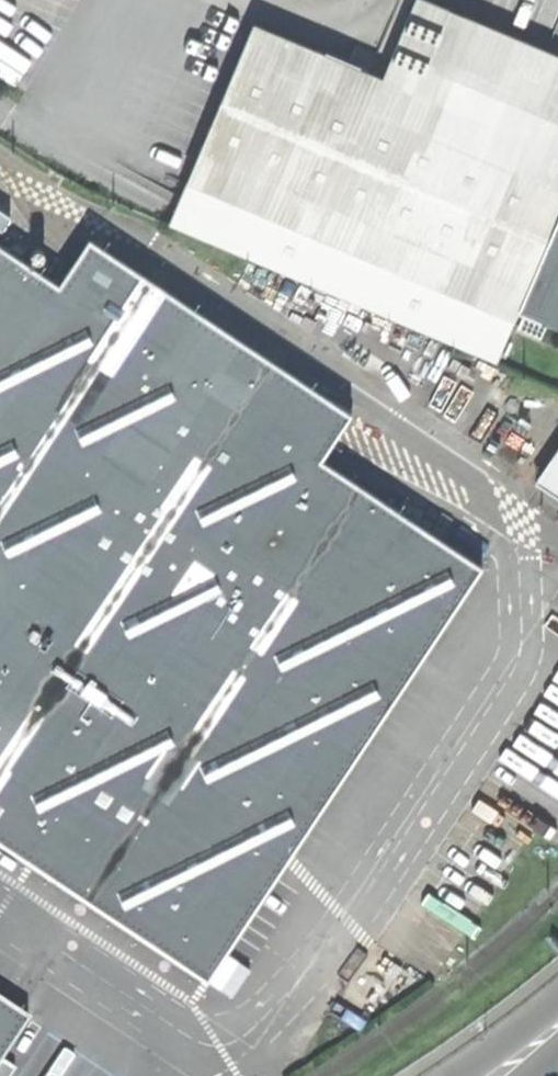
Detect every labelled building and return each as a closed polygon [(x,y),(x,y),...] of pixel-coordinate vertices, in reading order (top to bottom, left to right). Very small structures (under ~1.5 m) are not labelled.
[(417,0),(416,0),(381,80),(252,26),(167,223),(495,364),(516,313),(518,308),(557,325),(557,56),(417,0)] [(24,226),(0,210),(0,229),(15,239),(24,226)] [(0,242),(0,837),(210,976),(483,565),(323,456),(342,429),(353,412),(92,238),(81,255),(62,283),(0,242)] [(518,308),(516,313),(557,331),(557,325),(518,308)] [(556,497),(557,494),(557,447),(534,483),(556,497)] [(0,1002),(0,1058),(26,1019),(0,1002)]
